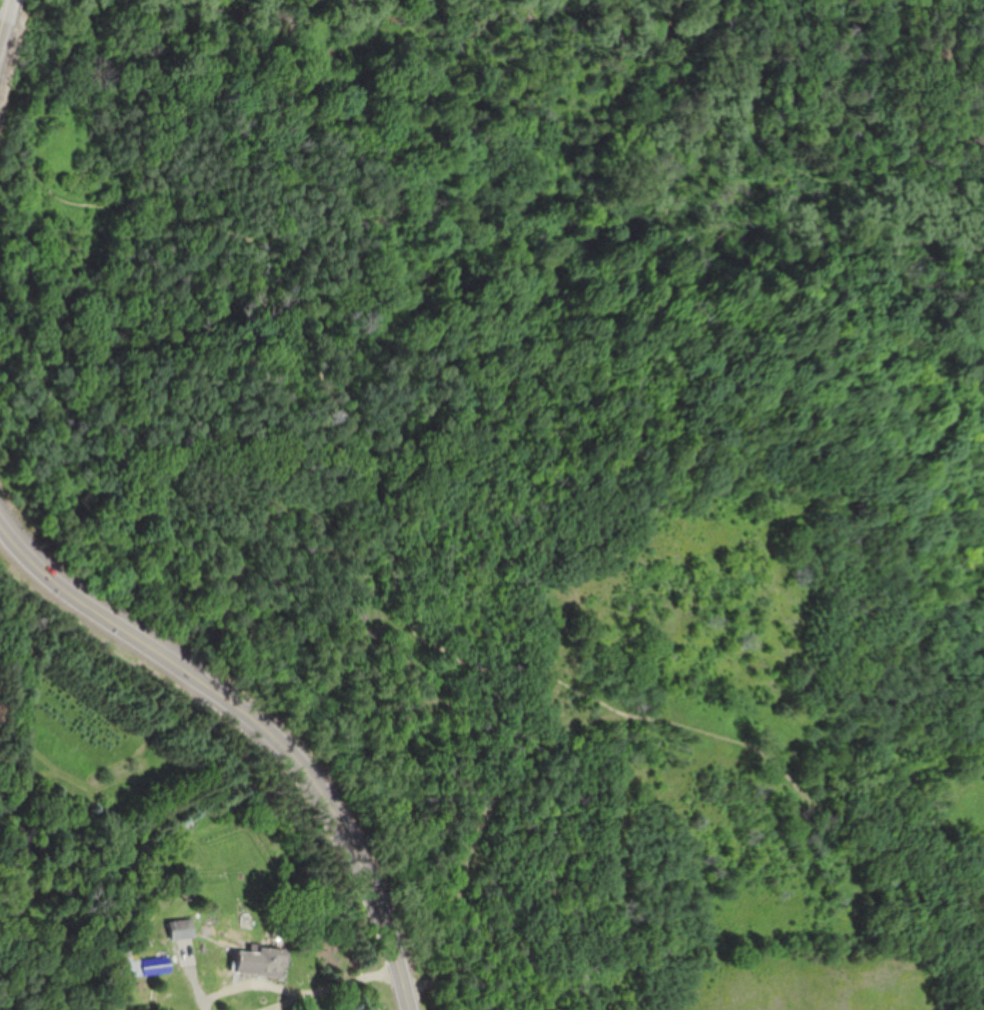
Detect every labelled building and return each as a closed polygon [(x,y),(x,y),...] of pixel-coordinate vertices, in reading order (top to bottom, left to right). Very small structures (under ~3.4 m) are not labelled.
[(168,922),(172,941),(195,936),(192,917),(168,922)] [(284,976),(287,948),(259,945),(258,950),(238,948),(235,971),(284,976)] [(131,959),(131,948),(114,949),(116,977),(171,973),(170,956),(131,959)]
